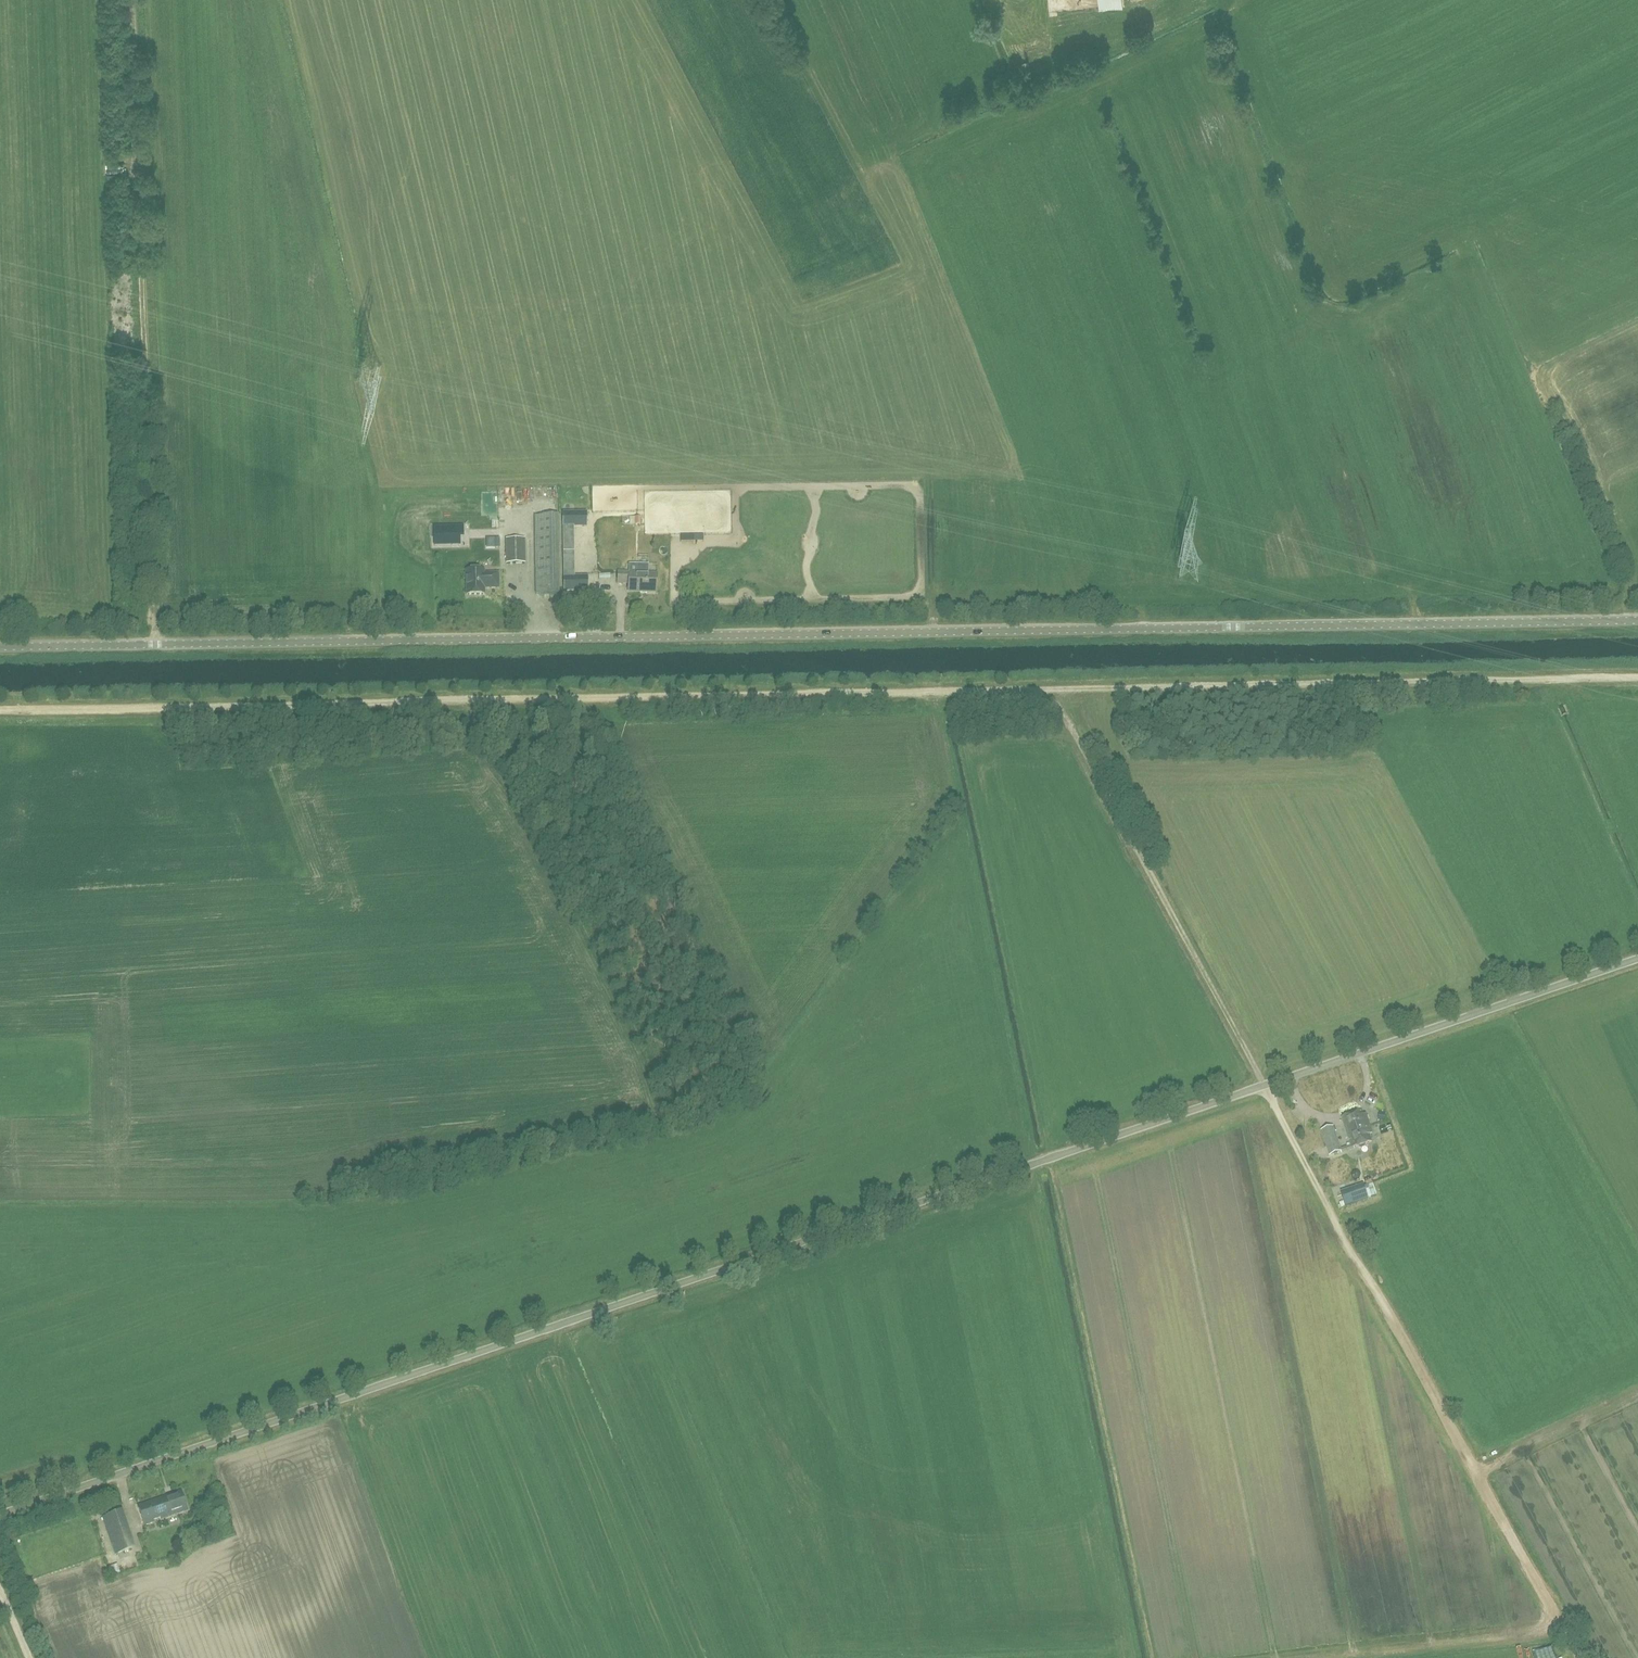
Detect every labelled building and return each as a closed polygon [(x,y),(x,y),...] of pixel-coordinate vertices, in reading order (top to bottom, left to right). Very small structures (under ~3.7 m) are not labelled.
[(563,526),(572,526),(574,526),(586,526),(586,513),(563,513),(563,526)] [(537,594),(558,594),(557,515),(535,516),(537,594)] [(461,536),(461,525),(437,526),(437,535),(433,535),(434,547),(458,547),(457,536),(461,536)] [(572,577),(572,532),(563,532),(564,578),(572,577)] [(506,564),(526,563),(525,538),(505,539),(506,564)] [(485,572),(484,569),(465,569),(466,594),(485,594),(485,588),(499,588),(499,571),(485,572)] [(656,593),(656,572),(628,571),(628,570),(617,570),(617,584),(627,584),(627,592),(656,593)] [(1347,1135),(1369,1128),(1367,1123),(1369,1122),(1366,1113),(1363,1114),(1362,1110),(1341,1116),(1347,1135)] [(1325,1142),(1337,1138),(1333,1126),(1321,1129),(1325,1142)] [(1342,1151),(1341,1151),(1342,1153),(1354,1149),(1354,1147),(1358,1146),(1359,1148),(1360,1148),(1364,1147),(1366,1145),(1365,1143),(1372,1141),(1369,1134),(1372,1133),(1371,1130),(1370,1131),(1369,1128),(1347,1135),(1351,1145),(1341,1149),(1342,1151)] [(1342,1151),(1341,1149),(1337,1138),(1325,1142),(1329,1155),(1341,1151),(1342,1151)] [(1345,1205),(1368,1197),(1363,1182),(1340,1190),(1345,1205)] [(144,1525),(188,1510),(181,1490),(138,1505),(144,1525)] [(115,1554),(132,1549),(119,1511),(103,1517),(115,1554)] [(111,1571),(120,1571),(119,1562),(110,1563),(111,1571)]
